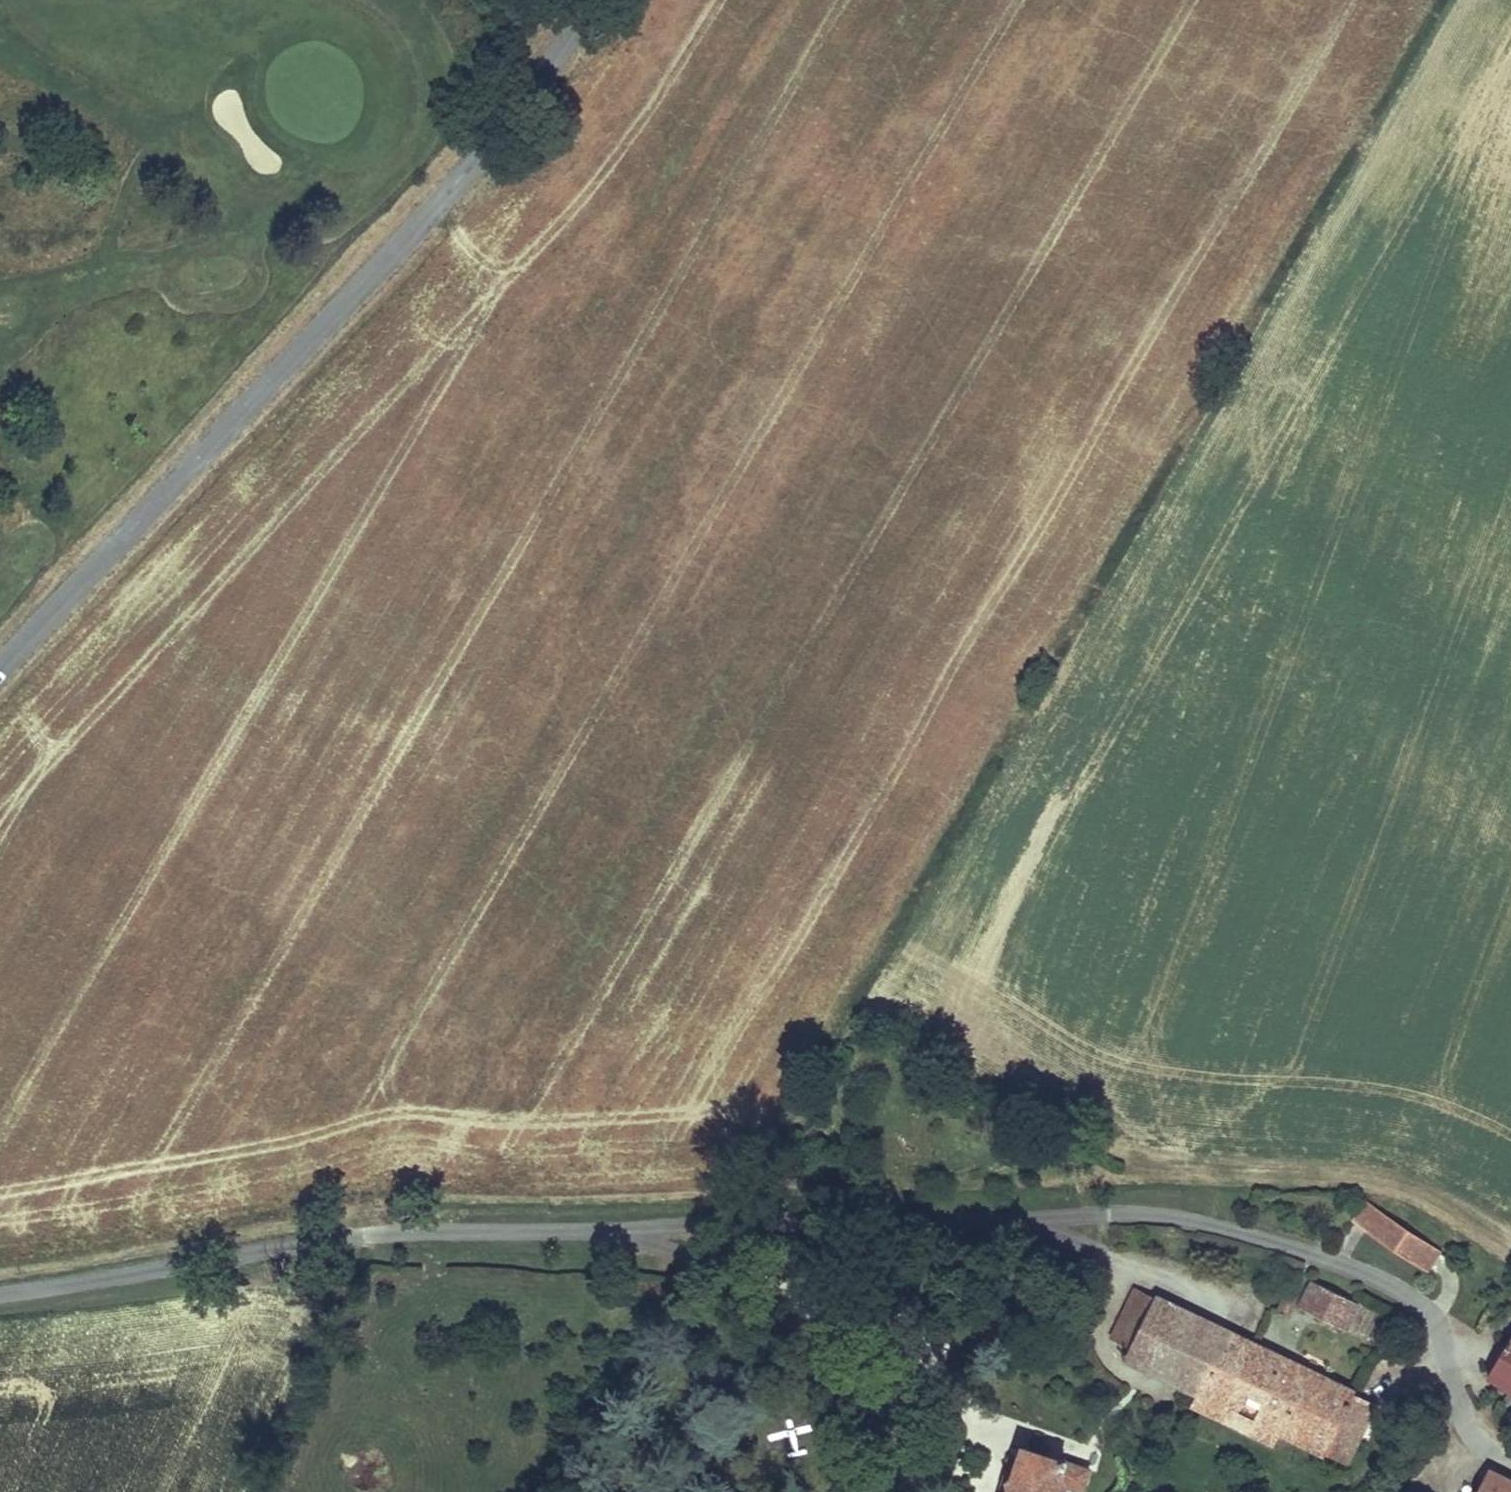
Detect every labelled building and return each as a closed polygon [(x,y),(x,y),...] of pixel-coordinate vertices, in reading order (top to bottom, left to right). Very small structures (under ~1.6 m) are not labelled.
[(1439,1250),(1365,1200),(1351,1220),(1425,1270),(1439,1250)] [(1360,1305),(1308,1281),(1296,1307),(1348,1331),(1360,1305)] [(1193,1394),(1225,1326),(1153,1292),(1151,1297),(1130,1287),(1107,1337),(1126,1346),(1120,1360),(1193,1394)] [(1354,1387),(1225,1326),(1193,1394),(1222,1408),(1216,1419),(1272,1445),(1277,1436),(1322,1457),(1324,1452),(1346,1463),(1372,1409),(1349,1399),(1354,1387)] [(1483,1376),(1510,1393),(1510,1330),(1483,1376)] [(1222,1408),(1193,1394),(1188,1406),(1216,1419),(1222,1408)] [(1000,1491),(1059,1491),(1062,1484),(1085,1491),(1094,1465),(1017,1440),(1010,1462),(1000,1491)] [(1486,1468),(1474,1491),(1510,1491),(1510,1481),(1486,1468)]
